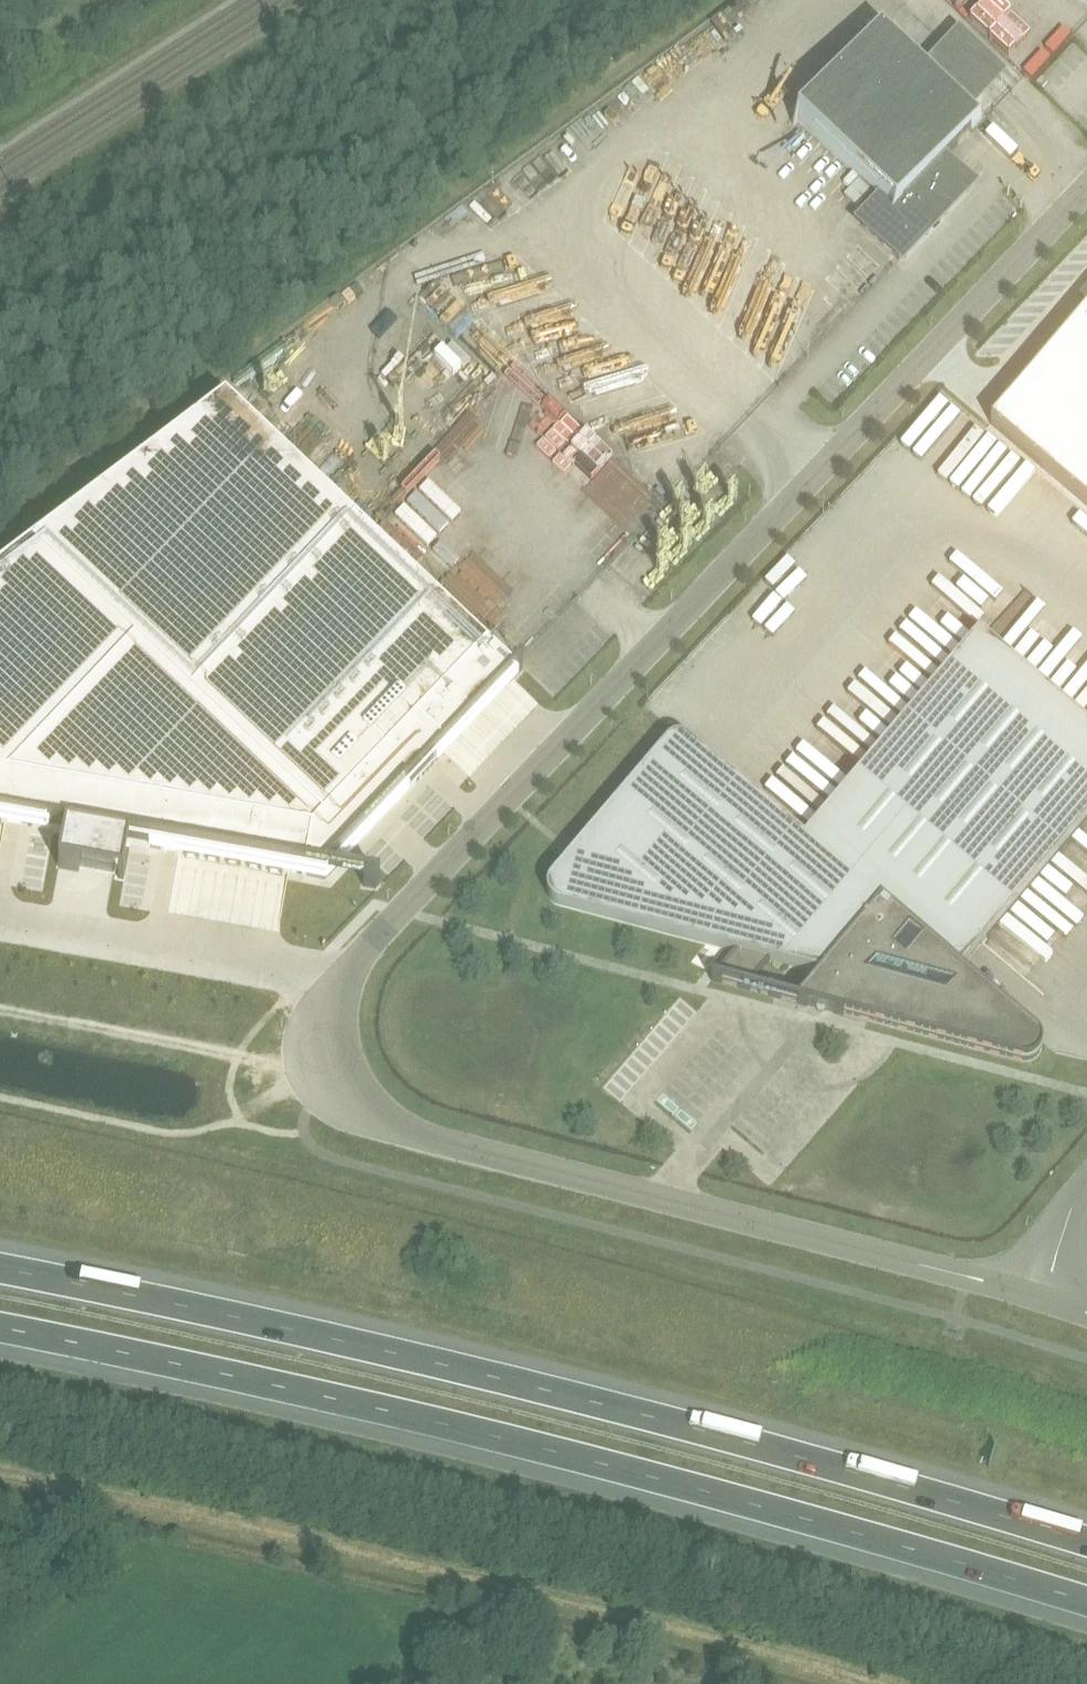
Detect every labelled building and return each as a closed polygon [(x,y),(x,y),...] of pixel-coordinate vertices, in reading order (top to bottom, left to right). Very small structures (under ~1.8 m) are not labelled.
[(947,0),(914,0),(909,5),(926,21),(947,0)] [(993,3),(970,30),(989,46),(1012,20),(993,3)] [(1021,27),(983,63),(1006,88),(1022,73),(1032,84),(1064,53),(1044,32),(1034,41),(1021,27)] [(979,123),(881,30),(797,119),(884,202),(862,225),(899,261),(969,187),(943,162),(979,123)] [(990,424),(990,425),(1086,507),(1086,311),(990,424)] [(0,577),(0,821),(325,880),(445,752),(510,684),(522,670),(520,669),(511,678),(225,408),(0,577)] [(1038,1037),(1037,1035),(986,992),(985,995),(960,988),(963,974),(959,971),(1050,865),(1086,821),(1086,726),(978,634),(804,839),(691,744),(688,742),(686,740),(684,739),(681,739),(678,738),(676,739),(673,739),(670,740),(668,742),(666,743),(550,881),(548,883),(547,886),(547,888),(547,891),(547,894),(548,896),(549,899),(551,901),(553,903),(555,905),(558,906),(735,953),(711,981),(816,1009),(817,1011),(817,1012),(819,1013),(820,1013),(821,1013),(823,1013),(824,1012),(824,1011),(1021,1063),(1024,1064),(1027,1064),(1029,1063),(1032,1062),(1034,1061),(1037,1059),(1038,1057),(1040,1055),(1041,1052),(1041,1049),(1042,1047),(1041,1044),(1041,1041),(1040,1039),(1038,1037)] [(725,1056),(737,1044),(724,1032),(713,1044),(725,1056)]
